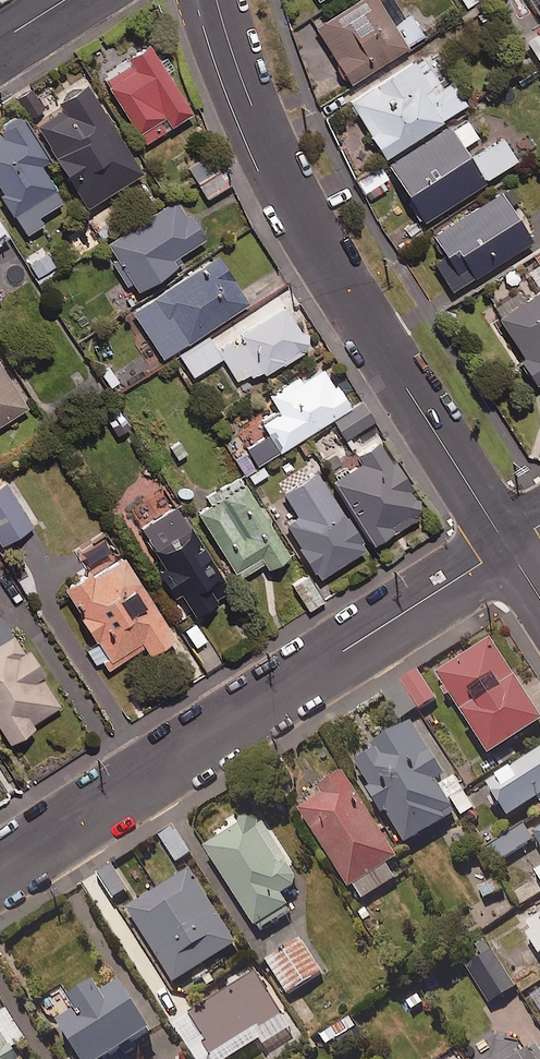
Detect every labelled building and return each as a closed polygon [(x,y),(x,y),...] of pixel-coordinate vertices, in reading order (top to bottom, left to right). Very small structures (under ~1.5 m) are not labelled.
[(404,12),(396,0),(348,0),(314,21),(349,78),(423,32),(409,9),(404,12)] [(539,15),(539,0),(530,0),(539,15)] [(528,39),(539,58),(539,31),(528,39)] [(191,107),(145,36),(126,48),(132,57),(104,76),(144,138),(191,107)] [(442,83),(421,50),(349,97),(385,151),(465,99),(451,77),(442,83)] [(145,168),(88,76),(56,96),(61,105),(35,121),(87,204),(145,168)] [(21,111),(0,124),(0,127),(1,129),(0,130),(0,184),(3,189),(0,191),(25,231),(43,220),(38,212),(62,196),(39,159),(48,153),(21,111)] [(454,125),(451,120),(388,159),(423,216),(517,157),(502,133),(471,152),(464,141),(478,133),(467,117),(454,125)] [(231,180),(215,150),(189,164),(205,194),(231,180)] [(388,175),(379,162),(356,177),(369,197),(385,186),(381,179),(388,175)] [(532,236),(501,186),(432,229),(445,249),(433,257),(451,287),(532,236)] [(203,234),(175,193),(106,239),(120,261),(115,264),(131,290),(180,257),(176,252),(203,234)] [(53,261),(43,247),(27,260),(37,273),(53,261)] [(533,252),(537,258),(525,266),(535,282),(539,279),(539,248),(533,252)] [(248,298),(217,251),(131,307),(162,354),(248,298)] [(534,379),(539,376),(539,378),(539,285),(498,312),(523,352),(519,355),(534,379)] [(307,343),(286,303),(216,340),(237,380),(307,343)] [(221,354),(207,333),(179,352),(192,372),(221,354)] [(0,361),(0,420),(26,403),(0,361)] [(349,401),(324,361),(300,377),(297,372),(268,390),(279,407),(261,418),(270,431),(250,444),(258,458),(349,401)] [(361,400),(333,416),(343,434),(372,418),(361,400)] [(357,460),(334,474),(375,538),(389,529),(391,533),(419,515),(415,509),(423,504),(409,482),(413,480),(395,451),(391,453),(379,434),(351,451),(357,460)] [(282,515),(318,573),(363,545),(313,465),(278,487),(292,509),(282,515)] [(31,522),(5,476),(0,479),(0,540),(31,522)] [(266,563),(288,548),(241,476),(195,506),(238,573),(263,557),(266,563)] [(233,589),(165,486),(130,509),(166,564),(160,568),(175,590),(180,587),(197,613),(233,589)] [(146,648),(173,632),(124,550),(114,556),(102,536),(81,548),(90,564),(62,581),(97,639),(86,646),(100,669),(143,644),(146,648)] [(305,570),(289,579),(307,608),(322,598),(305,570)] [(0,611),(0,724),(7,735),(59,702),(39,670),(42,667),(27,642),(22,646),(0,611)] [(490,636),(438,671),(490,751),(539,718),(539,713),(490,636)] [(435,697),(417,668),(401,678),(419,707),(435,697)] [(354,755),(406,840),(458,808),(462,815),(475,807),(462,786),(457,789),(413,718),(354,755)] [(480,785),(500,818),(539,795),(539,797),(539,748),(480,785)] [(398,854),(343,769),(316,786),(321,793),(299,807),(358,899),(396,875),(387,861),(398,854)] [(301,879),(256,810),(204,844),(260,930),(292,909),(281,892),(301,879)] [(532,828),(539,842),(539,823),(532,828)] [(173,824),(158,833),(177,863),(192,854),(173,824)] [(534,838),(524,824),(488,848),(498,863),(534,838)] [(128,886),(113,863),(98,873),(113,896),(128,886)] [(173,980),(234,942),(189,868),(127,906),(173,980)] [(530,918),(535,925),(526,930),(539,952),(539,951),(539,912),(530,918)] [(322,971),(301,936),(267,958),(288,992),(322,971)] [(515,985),(493,949),(467,965),(490,1001),(515,985)] [(174,1021),(197,1058),(223,1058),(260,1036),(270,1052),(290,1039),(284,1030),(291,1026),(257,970),(174,1021)] [(142,1009),(123,977),(102,989),(96,978),(71,993),(78,1006),(58,1018),(83,1058),(98,1058),(152,1026),(142,1009)] [(11,1046),(24,1038),(4,1004),(0,1006),(0,1058),(18,1058),(11,1046)] [(356,1025),(351,1016),(321,1033),(327,1043),(356,1025)] [(538,1043),(526,1051),(512,1058),(539,1058),(539,1046),(538,1043)]
